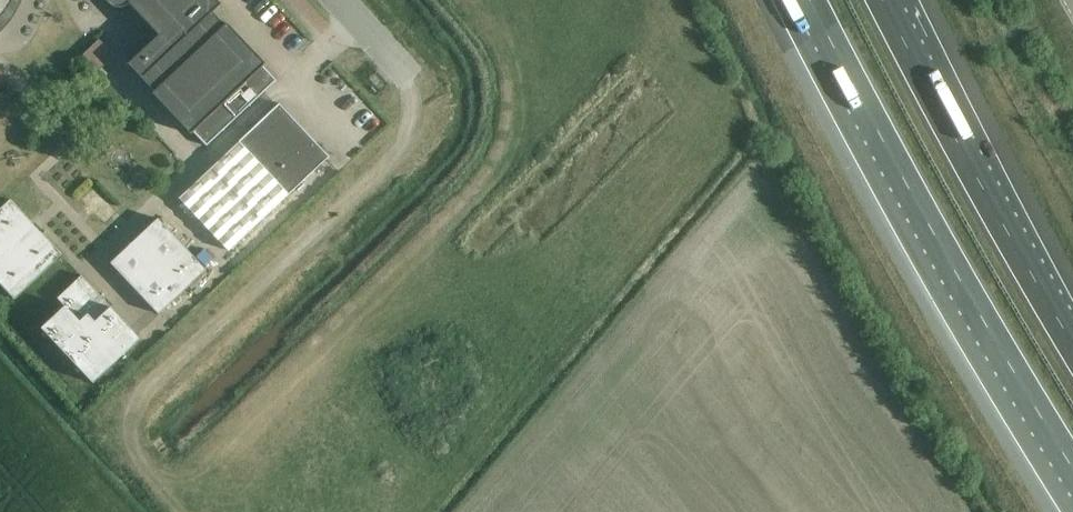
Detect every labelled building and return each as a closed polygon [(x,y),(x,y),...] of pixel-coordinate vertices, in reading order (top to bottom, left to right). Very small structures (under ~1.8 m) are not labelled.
[(2,17),(4,14),(9,7),(12,1),(13,0),(0,0),(0,19),(2,17)] [(152,94),(156,97),(158,96),(189,130),(188,131),(191,135),(193,133),(206,147),(276,81),(263,67),(265,65),(262,62),(260,63),(228,29),(230,28),(227,24),(225,26),(213,13),(221,5),(217,0),(105,0),(107,2),(109,4),(112,7),(116,8),(120,8),(123,8),(126,7),(129,5),(159,36),(128,65),(154,92),(152,94)] [(279,104),(238,142),(179,198),(229,252),(329,158),(324,152),(322,154),(320,152),(321,151),(286,113),(284,114),(282,112),(284,110),(279,104)] [(14,300),(62,255),(10,200),(0,210),(0,284),(14,300)] [(110,264),(159,315),(207,270),(158,219),(110,264)] [(141,339),(81,276),(57,299),(64,307),(41,329),(93,384),(141,339)]
